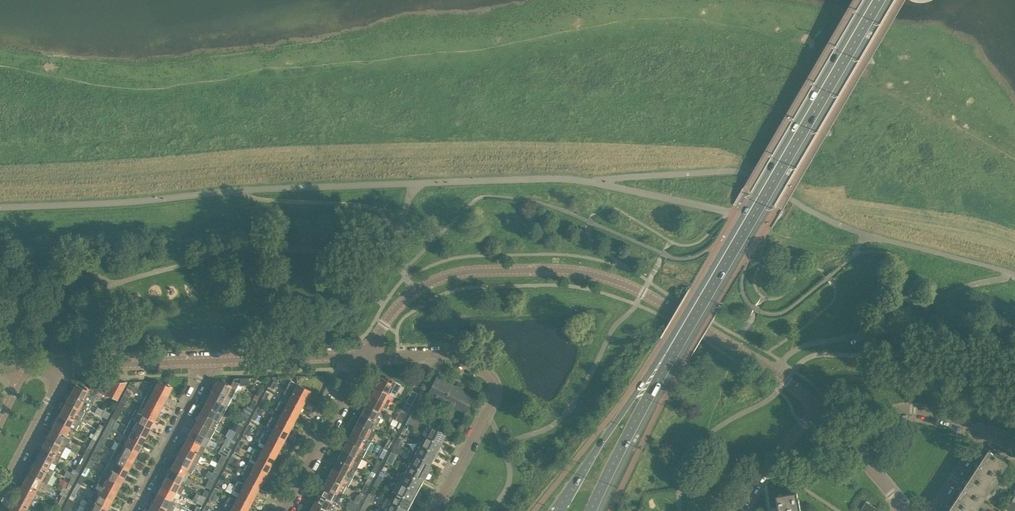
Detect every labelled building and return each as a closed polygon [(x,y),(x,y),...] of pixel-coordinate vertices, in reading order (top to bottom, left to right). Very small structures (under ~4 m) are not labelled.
[(437,377),(429,391),(466,411),(474,396),(437,377)] [(379,383),(377,387),(390,393),(396,396),(398,392),(397,391),(401,385),(396,382),(396,381),(390,378),(389,381),(382,378),(381,378),(378,382),(379,383)] [(214,384),(212,388),(225,395),(231,398),(238,384),(231,381),(229,385),(221,381),(221,382),(217,380),(215,384),(214,384)] [(290,380),(285,388),(289,390),(305,399),(308,395),(309,395),(310,392),(310,391),(310,390),(290,380)] [(106,394),(117,400),(126,381),(112,382),(106,394)] [(152,384),(150,388),(166,396),(168,392),(170,392),(171,389),(171,388),(171,386),(165,383),(164,385),(158,381),(155,386),(152,384)] [(71,390),(70,392),(90,403),(98,390),(89,386),(88,388),(83,385),(81,387),(75,384),(74,385),(73,385),(70,389),(71,390)] [(374,392),(373,395),(389,404),(391,400),(387,398),(390,393),(377,387),(376,387),(374,391),(374,392)] [(164,400),(166,396),(150,388),(146,395),(163,404),(165,401),(164,400)] [(211,392),(208,396),(224,405),(226,406),(231,398),(225,395),(212,388),(210,391),(211,392)] [(285,388),(283,393),(290,397),(288,400),(302,407),(304,404),(303,403),(305,399),(289,390),(285,388)] [(417,393),(412,390),(406,402),(411,405),(417,393)] [(67,396),(64,401),(78,408),(84,411),(87,406),(89,407),(90,403),(70,392),(68,396),(67,396)] [(250,404),(249,406),(252,408),(254,406),(256,400),(259,395),(255,393),(253,398),(250,404)] [(120,399),(119,402),(124,404),(128,396),(127,396),(123,394),(120,399)] [(163,404),(146,395),(142,403),(158,412),(160,408),(161,408),(163,404)] [(369,399),(367,404),(380,411),(383,405),(387,407),(389,404),(373,395),(371,399),(369,399)] [(426,398),(420,395),(411,414),(415,416),(417,417),(426,398)] [(205,401),(203,404),(216,411),(222,414),(226,406),(224,405),(208,396),(206,400),(205,401)] [(279,400),(277,404),(281,406),(297,415),(299,411),(300,411),(302,407),(288,400),(287,403),(279,400)] [(62,407),(61,410),(76,419),(79,420),(84,411),(78,408),(64,401),(61,407),(62,407)] [(119,402),(115,410),(120,412),(124,404),(119,402)] [(407,413),(411,405),(406,402),(401,410),(407,413)] [(156,415),(158,412),(142,403),(140,407),(143,409),(141,413),(155,420),(157,417),(156,415)] [(202,409),(200,413),(215,421),(218,423),(222,414),(216,411),(203,404),(201,408),(202,409)] [(277,404),(274,409),(282,413),(280,416),(294,423),(296,420),(295,419),(297,415),(281,406),(277,404)] [(365,410),(363,413),(379,422),(381,418),(378,416),(380,411),(367,404),(364,409),(365,410)] [(249,406),(244,415),(248,417),(251,411),(252,408),(249,406)] [(257,407),(254,412),(258,414),(262,416),(263,415),(261,414),(263,410),(260,409),(257,407)] [(100,415),(107,419),(110,413),(103,409),(100,415)] [(57,414),(55,419),(69,426),(76,429),(78,424),(80,425),(82,421),(79,420),(76,419),(61,410),(58,414),(57,414)] [(116,421),(120,412),(115,410),(110,418),(116,421)] [(135,410),(130,418),(149,428),(151,424),(153,424),(155,420),(141,413),(135,410)] [(402,422),(407,413),(401,410),(396,420),(402,422)] [(196,417),(195,420),(208,427),(214,430),(218,423),(215,421),(200,413),(198,416),(196,417)] [(360,417),(358,421),(371,429),(373,424),(377,426),(379,422),(363,413),(361,417),(360,417)] [(410,425),(415,416),(411,414),(406,423),(410,425)] [(271,416),(268,420),(272,422),(288,431),(290,427),(292,427),(294,423),(280,416),(278,420),(271,416)] [(110,418),(107,425),(112,428),(116,421),(110,418)] [(130,418),(126,426),(132,429),(146,437),(148,433),(147,432),(149,428),(130,418)] [(53,425),(51,428),(68,437),(70,433),(69,432),(66,430),(69,426),(55,419),(52,424),(53,425)] [(193,425),(191,429),(207,437),(209,438),(214,430),(208,427),(195,420),(193,424),(193,425)] [(268,420),(266,425),(273,429),(271,432),(285,440),(287,436),(286,435),(288,431),(272,422),(268,420)] [(235,421),(231,428),(236,431),(235,432),(239,434),(242,427),(238,425),(239,424),(235,421)] [(356,428),(354,431),(370,440),(371,441),(376,432),(371,429),(358,421),(355,426),(356,428)] [(410,425),(406,423),(402,431),(407,434),(408,431),(409,432),(411,426),(410,425)] [(425,428),(423,432),(441,442),(446,432),(431,424),(428,429),(425,428)] [(107,436),(112,428),(107,425),(102,433),(107,436)] [(126,426),(122,434),(123,434),(125,435),(141,444),(143,440),(144,440),(146,437),(132,429),(126,426)] [(48,431),(45,436),(59,444),(65,447),(69,438),(68,437),(51,428),(49,432),(48,431)] [(188,432),(186,436),(200,443),(205,446),(209,438),(207,437),(191,429),(190,432),(188,432)] [(350,435),(348,439),(361,446),(367,450),(371,441),(370,440),(354,431),(352,435),(350,435)] [(262,432),(260,436),(264,438),(280,447),(282,443),(283,443),(285,440),(271,432),(270,436),(262,432)] [(421,436),(418,442),(421,443),(437,452),(440,447),(439,446),(441,442),(423,432),(421,436)] [(102,433),(98,442),(103,444),(107,436),(102,433)] [(123,434),(118,442),(124,445),(138,452),(140,449),(139,448),(141,444),(125,435),(123,434)] [(43,443),(41,446),(57,455),(60,456),(65,447),(59,444),(45,436),(42,442),(43,443)] [(185,441),(183,444),(199,453),(201,454),(205,446),(200,443),(186,436),(184,439),(185,441)] [(260,436),(257,441),(265,445),(263,448),(277,456),(279,452),(278,451),(280,447),(264,438),(260,436)] [(396,442),(402,445),(405,440),(399,436),(396,442)] [(388,438),(383,447),(387,449),(392,440),(388,438)] [(231,439),(226,447),(230,450),(235,441),(231,439)] [(346,446),(344,449),(360,458),(362,459),(367,450),(361,446),(348,439),(345,444),(346,446)] [(99,452),(103,444),(98,442),(94,450),(99,452)] [(118,442),(114,450),(116,451),(132,460),(134,456),(136,456),(138,452),(124,445),(118,442)] [(402,445),(396,442),(391,451),(397,454),(402,445)] [(415,447),(413,451),(431,461),(433,457),(435,457),(437,452),(421,443),(418,442),(415,447)] [(180,448),(178,452),(191,459),(197,462),(201,454),(199,453),(183,444),(181,448),(180,448)] [(39,449),(36,455),(55,465),(55,464),(59,458),(60,456),(57,455),(41,446),(40,450),(39,449)] [(225,447),(221,455),(226,458),(230,450),(226,447),(225,447)] [(383,458),(387,449),(383,447),(379,456),(383,458)] [(254,448),(251,452),(255,454),(271,463),(273,459),(275,459),(277,456),(263,448),(261,452),(254,448)] [(341,453),(338,457),(352,464),(357,467),(362,459),(360,458),(344,449),(342,453),(341,453)] [(114,450),(110,458),(115,461),(129,468),(131,465),(130,463),(132,460),(116,451),(114,450)] [(989,450),(980,462),(998,474),(1007,461),(989,450)] [(411,455),(408,461),(409,461),(411,462),(428,471),(431,465),(430,464),(431,461),(413,451),(411,455)] [(177,457),(175,461),(190,469),(192,470),(197,462),(191,459),(178,452),(176,456),(177,457)] [(251,452),(249,457),(256,461),(254,464),(268,472),(270,468),(269,467),(271,463),(255,454),(251,452)] [(34,460),(32,464),(48,472),(51,474),(53,470),(53,469),(55,465),(36,455),(33,460),(34,460)] [(81,467),(86,458),(82,455),(77,465),(81,467)] [(221,455),(217,463),(222,466),(226,458),(221,455)] [(235,457),(232,463),(237,466),(240,460),(235,457)] [(336,464),(335,467),(351,476),(353,477),(358,468),(357,468),(357,467),(352,464),(338,457),(336,462),(336,464)] [(393,465),(396,460),(390,457),(387,462),(393,465)] [(94,460),(89,458),(85,466),(90,468),(94,460)] [(110,458),(105,466),(108,467),(124,476),(126,472),(127,472),(129,468),(115,461),(110,458)] [(171,464),(170,468),(183,475),(186,470),(189,472),(191,473),(192,470),(190,469),(175,461),(173,464),(171,464)] [(405,466),(403,470),(421,480),(423,477),(424,478),(428,471),(411,462),(408,467),(406,466),(405,466)] [(993,482),(998,474),(980,462),(972,474),(990,486),(993,482)] [(217,463),(213,470),(218,473),(222,466),(217,463)] [(29,467),(26,472),(40,480),(46,483),(51,474),(48,472),(32,464),(30,467),(29,467)] [(245,464),(243,468),(247,470),(263,479),(265,475),(266,475),(268,472),(254,464),(253,468),(245,464)] [(105,466),(101,474),(107,477),(121,485),(123,481),(122,480),(124,476),(108,467),(105,466)] [(331,471),(329,475),(342,482),(347,485),(348,486),(353,477),(351,476),(335,467),(333,471),(331,471)] [(168,472),(166,477),(182,485),(184,486),(186,483),(184,482),(180,480),(183,475),(170,468),(168,471),(168,472)] [(243,468),(240,473),(248,477),(246,480),(260,488),(262,484),(261,483),(263,479),(247,470),(243,468)] [(208,470),(205,476),(209,478),(208,479),(214,482),(218,473),(213,470),(212,472),(208,470)] [(403,470),(401,474),(404,475),(401,481),(417,490),(420,485),(419,484),(421,480),(403,470)] [(25,478),(23,482),(39,490),(42,492),(44,488),(41,486),(38,484),(40,480),(26,472),(23,478),(25,478)] [(85,476),(81,474),(77,482),(81,484),(85,476)] [(101,474),(97,482),(99,483),(115,492),(117,488),(119,488),(121,485),(107,477),(101,474)] [(365,483),(369,485),(374,476),(370,474),(365,483)] [(987,491),(990,486),(972,474),(964,486),(982,498),(987,491)] [(327,482),(325,485),(342,494),(342,493),(347,485),(342,482),(329,475),(326,480),(327,482)] [(163,480),(161,484),(175,491),(177,486),(181,488),(183,489),(184,486),(182,485),(166,477),(164,480),(163,480)] [(208,479),(204,486),(210,489),(214,482),(208,479)] [(396,484),(394,488),(412,498),(413,495),(415,494),(417,490),(401,481),(398,479),(396,484)] [(237,480),(234,485),(238,487),(254,495),(256,491),(258,491),(260,488),(246,480),(244,484),(237,480)] [(20,485),(17,490),(31,497),(37,501),(39,496),(42,492),(39,490),(23,482),(21,485),(20,485)] [(97,482),(94,487),(97,488),(96,491),(98,493),(112,500),(114,497),(113,496),(115,492),(99,483),(97,482)] [(996,490),(999,485),(993,482),(990,486),(995,489),(996,490)] [(67,493),(72,485),(68,483),(66,487),(63,486),(61,489),(67,493)] [(360,492),(364,494),(369,485),(365,483),(360,492)] [(160,488),(158,492),(174,501),(175,497),(172,496),(175,491),(161,484),(159,487),(160,488)] [(232,490),(231,493),(237,496),(251,504),(253,500),(252,499),(254,495),(238,487),(234,485),(232,489),(232,490)] [(322,488),(319,493),(333,500),(335,496),(340,499),(343,495),(342,494),(325,485),(323,488),(322,488)] [(974,510),(982,498),(964,486),(956,498),(974,510)] [(987,491),(992,494),(995,489),(990,486),(987,491)] [(394,493),(391,500),(407,508),(410,503),(409,502),(412,498),(394,488),(392,492),(394,493)] [(15,496),(14,499),(30,508),(33,509),(34,506),(36,507),(39,501),(37,501),(31,497),(17,490),(14,495),(15,496)] [(93,490),(88,498),(91,499),(107,508),(109,504),(110,504),(112,500),(98,493),(96,491),(93,490)] [(778,507),(778,510),(800,510),(798,498),(797,498),(796,490),(775,494),(778,507)] [(154,496),(153,500),(166,507),(172,510),(176,502),(174,501),(158,492),(156,496),(154,496)] [(355,501),(359,504),(364,494),(360,492),(355,501)] [(315,503),(330,510),(334,510),(336,508),(334,508),(337,503),(333,500),(319,493),(317,498),(317,499),(315,503)] [(202,505),(203,503),(205,498),(202,496),(202,495),(200,494),(196,502),(202,505)] [(226,501),(230,503),(245,510),(246,510),(248,507),(249,507),(251,504),(237,496),(236,500),(228,496),(226,501)] [(381,507),(383,508),(389,510),(406,510),(407,508),(391,500),(386,497),(381,507)] [(74,501),(68,498),(64,506),(70,509),(74,501)] [(84,506),(90,509),(94,510),(105,510),(107,508),(91,499),(88,498),(84,506)] [(974,510),(956,498),(948,510),(949,510),(974,510)] [(7,508),(12,510),(32,510),(33,509),(30,508),(14,499),(11,503),(10,502),(7,508)] [(365,510),(370,501),(366,499),(361,508),(365,510)] [(149,508),(154,510),(172,510),(166,507),(153,500),(151,503),(151,505),(149,508)] [(223,505),(231,509),(230,510),(245,510),(230,503),(226,501),(223,505)] [(352,510),(355,510),(359,504),(355,501),(350,510),(352,510)] [(865,510),(874,510),(876,507),(866,501),(861,508),(865,510)]
